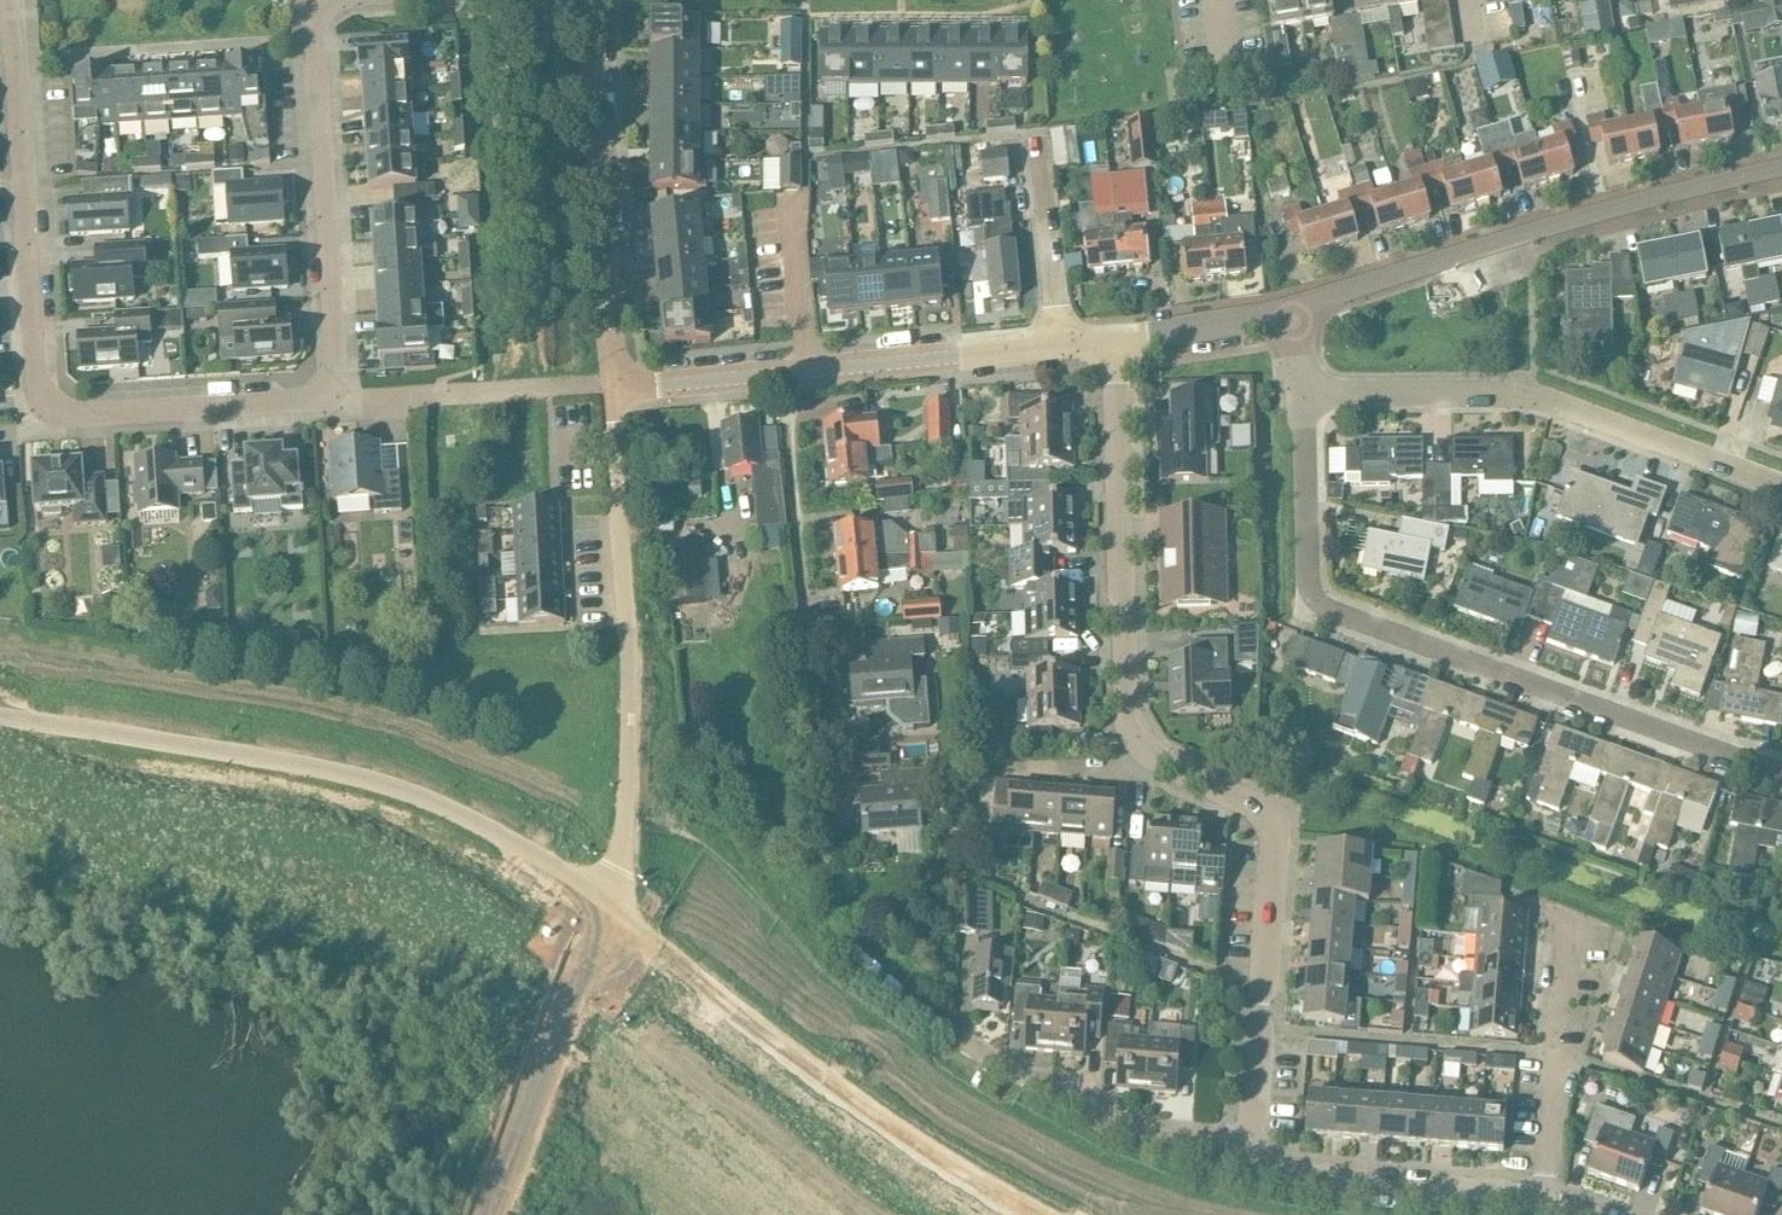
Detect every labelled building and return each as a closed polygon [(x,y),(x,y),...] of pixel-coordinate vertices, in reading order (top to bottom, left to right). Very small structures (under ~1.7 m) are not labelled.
[(1300,0),(1269,0),(1274,29),(1265,31),(1271,71),(1292,68),(1285,30),(1303,27),(1304,27),(1300,0)] [(1303,27),(1305,40),(1314,39),(1312,25),(1334,22),(1331,0),(1300,0),(1304,27),(1303,27)] [(1360,17),(1387,12),(1388,12),(1386,0),(1357,0),(1360,17)] [(1388,12),(1387,12),(1391,38),(1402,36),(1398,10),(1419,7),(1418,0),(1386,0),(1388,12)] [(1510,8),(1533,4),(1532,0),(1509,0),(1510,8)] [(1609,2),(1596,4),(1601,36),(1614,34),(1609,2)] [(1742,9),(1746,34),(1781,26),(1781,2),(1742,9)] [(1451,4),(1425,7),(1428,24),(1453,20),(1451,4)] [(1596,4),(1581,7),(1586,39),(1601,36),(1596,4)] [(1526,29),(1524,18),(1512,20),(1514,31),(1526,29)] [(1455,34),(1453,20),(1428,24),(1429,37),(1455,34)] [(698,51),(698,52),(707,52),(707,23),(653,23),(653,51),(698,51)] [(1646,29),(1650,45),(1664,42),(1661,26),(1646,29)] [(415,32),(385,34),(386,48),(360,49),(362,74),(364,74),(410,71),(410,72),(412,72),(411,47),(416,47),(415,32)] [(1455,34),(1429,37),(1432,52),(1458,48),(1455,34)] [(852,86),(852,35),(822,35),(822,86),(852,86)] [(852,86),(881,86),(881,35),(852,35),(852,86)] [(910,35),(881,35),(881,86),(910,86),(910,35)] [(910,86),(939,86),(939,35),(910,35),(910,86)] [(968,35),(939,35),(939,86),(968,86),(968,35)] [(968,86),(998,86),(998,35),(968,35),(968,86)] [(998,35),(998,86),(1027,86),(1027,35),(998,35)] [(792,37),(792,50),(801,50),(801,37),(792,37)] [(1365,46),(1351,49),(1357,85),(1371,83),(1370,80),(1379,78),(1376,63),(1368,65),(1365,46)] [(1341,88),(1357,85),(1351,49),(1335,52),(1341,88)] [(801,50),(792,50),(792,66),(801,66),(801,50)] [(698,51),(653,51),(653,79),(698,79),(698,52),(698,51)] [(1476,65),(1484,93),(1517,83),(1509,55),(1476,65)] [(259,64),(222,67),(226,120),(243,119),(249,147),(270,146),(267,102),(262,103),(259,64)] [(226,120),(222,67),(195,69),(199,122),(226,120)] [(172,123),(199,122),(195,69),(168,70),(172,123)] [(168,70),(141,72),(145,125),(172,123),(168,70)] [(366,97),(411,94),(410,72),(410,71),(364,74),(366,97)] [(145,125),(141,72),(114,74),(118,127),(145,125)] [(1295,81),(1297,92),(1313,89),(1310,72),(1300,74),(1295,81)] [(101,128),(118,127),(114,74),(77,77),(80,115),(74,115),(77,159),(98,157),(101,128)] [(450,78),(451,91),(462,91),(461,78),(450,78)] [(1759,82),(1767,128),(1781,125),(1781,78),(1759,82)] [(698,79),(653,79),(653,106),(698,106),(698,79)] [(1648,124),(1629,127),(1636,162),(1661,157),(1656,132),(1667,130),(1662,104),(1661,105),(1657,88),(1641,90),(1645,108),(1648,124)] [(1722,108),(1702,112),(1709,147),(1734,142),(1729,117),(1741,114),(1737,90),(1719,93),(1722,108)] [(462,91),(451,91),(452,105),(463,104),(462,91)] [(791,107),(801,106),(801,92),(791,92),(791,107)] [(367,120),(413,117),(411,94),(366,97),(367,120)] [(1679,101),(1662,104),(1667,130),(1679,127),(1684,152),(1709,147),(1702,112),(1682,116),(1679,101)] [(698,134),(698,133),(698,106),(653,106),(653,134),(698,134)] [(801,121),(801,106),(791,107),(791,121),(801,121)] [(1203,117),(1204,134),(1228,133),(1227,116),(1203,117)] [(369,144),(414,141),(413,117),(367,120),(369,144)] [(1610,167),(1636,162),(1629,127),(1608,132),(1605,117),(1588,120),(1593,145),(1605,142),(1610,167)] [(1015,121),(1000,123),(1002,132),(1016,130),(1015,121)] [(1151,121),(1128,123),(1132,170),(1156,168),(1151,121)] [(824,123),(811,123),(811,143),(824,142),(824,123)] [(987,134),(1002,132),(1000,123),(986,124),(987,134)] [(453,125),(454,138),(463,137),(463,124),(453,125)] [(1559,144),(1539,150),(1549,183),(1573,176),(1566,151),(1578,147),(1571,124),(1554,129),(1559,144)] [(1516,141),(1515,141),(1509,125),(1494,129),(1506,170),(1517,167),(1524,191),(1549,183),(1539,150),(1521,155),(1516,141)] [(940,129),(941,139),(955,137),(954,128),(940,129)] [(926,141),(941,139),(940,129),(925,131),(926,141)] [(1057,170),(1079,167),(1074,129),(1052,132),(1057,170)] [(1487,166),(1467,172),(1477,205),(1501,197),(1494,174),(1506,170),(1494,129),(1476,134),(1483,151),(1487,166)] [(653,162),(707,162),(707,160),(704,160),(704,133),(698,133),(698,134),(653,134),(653,162)] [(879,136),(880,146),(894,144),(893,134),(879,136)] [(866,147),(880,146),(879,136),(865,138),(866,147)] [(463,137),(454,138),(454,150),(464,150),(463,137)] [(370,167),(416,163),(414,141),(369,144),(370,167)] [(825,152),(824,142),(811,143),(809,143),(810,153),(825,152)] [(200,157),(201,157),(202,169),(216,168),(216,156),(215,146),(199,147),(200,157)] [(792,162),(801,162),(801,147),(792,147),(792,162)] [(870,156),(872,173),(899,170),(897,153),(870,156)] [(983,184),(1005,181),(1010,180),(1007,154),(980,156),(983,184)] [(271,164),(271,155),(251,156),(252,165),(271,164)] [(187,170),(202,169),(201,157),(187,158),(187,170)] [(162,160),(147,161),(148,172),(162,171),(162,160)] [(133,173),(148,172),(147,161),(133,162),(133,173)] [(707,190),(707,162),(653,162),(653,190),(707,190)] [(782,162),(782,192),(802,191),(802,184),(801,162),(782,162)] [(396,203),(426,201),(426,187),(418,187),(416,163),(370,167),(372,190),(395,188),(396,203)] [(844,182),(872,180),(870,163),(843,165),(844,182)] [(1444,163),(1427,168),(1435,192),(1445,189),(1452,212),(1477,205),(1467,172),(1448,178),(1444,163)] [(828,167),(829,183),(842,182),(841,165),(828,167)] [(97,167),(78,168),(78,177),(98,176),(97,167)] [(1416,189),(1396,195),(1406,227),(1430,219),(1423,196),(1435,192),(1427,168),(1411,173),(1416,189)] [(285,223),(284,207),(289,204),(288,194),(283,191),(282,185),(245,187),(244,172),(214,174),(215,190),(229,189),(232,227),(285,223)] [(1143,173),(1110,176),(1118,271),(1150,268),(1147,230),(1134,232),(1132,218),(1148,216),(1143,173)] [(1118,271),(1110,176),(1092,177),(1098,235),(1086,236),(1089,274),(1118,271)] [(172,177),(151,179),(152,192),(173,191),(172,177)] [(1273,198),(1291,192),(1286,179),(1268,184),(1273,198)] [(133,180),(84,183),(85,201),(71,216),(73,237),(131,233),(128,200),(135,199),(133,180)] [(965,197),(968,232),(977,231),(979,250),(987,249),(993,301),(1022,298),(1016,247),(1014,247),(1010,208),(1007,208),(1005,193),(1005,181),(983,184),(976,184),(977,195),(965,197)] [(1372,186),(1356,191),(1363,214),(1373,211),(1380,235),(1406,227),(1396,195),(1376,201),(1372,186)] [(952,226),(949,189),(929,191),(932,228),(952,226)] [(1344,211),(1325,216),(1335,249),(1358,242),(1350,218),(1363,214),(1356,191),(1339,196),(1344,211)] [(742,197),(732,198),(733,212),(743,211),(742,197)] [(375,242),(421,239),(419,216),(427,216),(426,201),(396,203),(397,216),(374,218),(375,242)] [(1226,202),(1210,203),(1212,229),(1229,227),(1226,202)] [(1191,205),(1194,231),(1212,229),(1210,203),(1191,205)] [(1309,257),(1335,249),(1325,216),(1304,223),(1300,208),(1283,213),(1291,236),(1301,233),(1309,257)] [(656,242),(701,237),(698,211),(654,215),(656,242)] [(1229,227),(1212,229),(1217,279),(1247,276),(1244,244),(1255,243),(1253,218),(1228,221),(1229,227)] [(1781,264),(1781,232),(1781,227),(1751,233),(1758,269),(1781,264)] [(1196,245),(1183,246),(1186,282),(1217,279),(1212,229),(1194,231),(1196,245)] [(1758,269),(1751,233),(1720,239),(1727,275),(1758,269)] [(659,268),(704,264),(701,237),(656,242),(659,268)] [(421,239),(375,242),(377,265),(422,262),(421,239)] [(200,259),(220,258),(234,257),(236,292),(289,289),(287,252),(250,255),(249,240),(218,242),(199,243),(200,259)] [(1675,285),(1706,279),(1699,244),(1669,250),(1675,285)] [(737,246),(738,260),(748,260),(746,245),(737,246)] [(458,247),(459,260),(470,259),(469,246),(458,247)] [(148,278),(146,247),(98,250),(99,267),(75,269),(76,279),(71,279),(72,295),(77,294),(77,305),(135,301),(134,279),(148,278)] [(1675,285),(1669,250),(1638,256),(1645,291),(1675,285)] [(908,257),(908,263),(910,262),(914,307),(942,304),(941,291),(950,290),(948,273),(939,273),(937,254),(908,257)] [(470,259),(459,260),(461,274),(471,273),(470,259)] [(830,316),(858,313),(854,268),(856,268),(855,259),(825,262),(827,285),(819,285),(820,303),(829,302),(830,316)] [(748,260),(738,260),(740,275),(749,274),(748,260)] [(1614,301),(1626,301),(1638,301),(1631,261),(1613,262),(1613,268),(1595,268),(1595,274),(1568,274),(1568,347),(1614,347),(1614,301)] [(422,262),(377,265),(378,288),(424,285),(422,262)] [(886,310),(914,307),(910,262),(908,263),(882,265),(886,310)] [(659,268),(662,295),(706,290),(704,264),(659,268)] [(882,265),(856,268),(854,268),(858,313),(886,310),(882,265)] [(1774,277),(1760,280),(1765,307),(1780,304),(1774,277)] [(1760,280),(1743,283),(1748,310),(1765,307),(1760,280)] [(426,309),(424,285),(378,288),(380,312),(426,309)] [(664,321),(709,317),(706,290),(662,295),(664,321)] [(461,294),(462,307),(474,306),(472,293),(461,294)] [(1694,294),(1678,297),(1683,323),(1699,320),(1694,294)] [(183,296),(184,311),(197,310),(197,295),(183,296)] [(742,298),(744,313),(753,312),(752,297),(742,298)] [(1678,297),(1663,300),(1668,326),(1683,323),(1678,297)] [(475,319),(474,306),(462,307),(464,320),(475,319)] [(238,340),(239,361),(294,358),(293,351),(296,351),(295,337),(292,337),(291,322),(253,324),(252,307),(222,309),(224,341),(238,340)] [(380,312),(381,334),(427,331),(426,309),(380,312)] [(755,326),(753,312),(744,313),(745,327),(755,326)] [(184,331),(182,313),(151,315),(152,333),(184,331)] [(151,314),(117,316),(118,333),(80,335),(82,372),(140,368),(139,345),(153,344),(151,314)] [(709,317),(664,321),(667,347),(711,343),(709,317)] [(1745,355),(1759,360),(1769,331),(1754,327),(1745,355)] [(381,334),(379,334),(381,359),(406,358),(407,372),(437,370),(437,355),(431,356),(429,331),(427,331),(381,334)] [(1731,387),(1737,365),(1742,348),(1719,341),(1714,359),(1685,351),(1675,386),(1716,398),(1719,384),(1731,387)] [(1781,385),(1771,420),(1781,424),(1781,385)] [(1159,427),(1159,448),(1166,448),(1167,479),(1204,479),(1204,427),(1215,426),(1215,408),(1215,393),(1180,394),(1181,427),(1159,427)] [(1021,417),(1022,437),(1073,436),(1073,407),(1042,407),(1042,394),(1007,395),(1007,418),(1021,417)] [(950,403),(927,404),(928,447),(951,446),(950,403)] [(825,423),(828,455),(865,451),(874,451),(879,450),(876,419),(825,423)] [(760,529),(786,527),(779,456),(760,458),(756,426),(726,429),(730,470),(754,468),(760,529)] [(1038,483),(1043,483),(1042,467),(1074,466),(1073,436),(1022,437),(1022,459),(1009,460),(1009,484),(1038,484),(1038,483)] [(1449,466),(1436,466),(1436,525),(1466,525),(1466,509),(1449,509),(1449,481),(1483,481),(1482,488),(1513,486),(1512,442),(1449,442),(1449,466)] [(1436,525),(1436,466),(1422,467),(1422,443),(1361,443),(1361,451),(1346,452),(1346,486),(1361,486),(1361,488),(1390,487),(1391,481),(1422,480),(1422,525),(1436,525)] [(334,449),(338,502),(375,499),(376,514),(404,513),(401,473),(382,475),(380,446),(334,449)] [(868,482),(867,466),(891,465),(891,450),(879,450),(874,451),(865,451),(828,455),(831,486),(868,482)] [(283,463),(283,452),(249,454),(250,465),(233,466),(236,514),(254,513),(254,503),(283,502),(283,511),(305,510),(304,495),(306,495),(305,489),(304,489),(303,479),(299,480),(298,462),(283,463)] [(141,508),(180,505),(179,497),(205,495),(203,463),(163,466),(162,460),(138,462),(139,487),(135,487),(137,508),(141,508)] [(86,526),(108,525),(105,478),(84,480),(83,465),(35,469),(38,512),(85,509),(86,526)] [(1666,493),(1658,490),(1637,483),(1632,497),(1573,476),(1557,519),(1638,547),(1649,515),(1657,517),(1666,493)] [(915,501),(913,482),(876,485),(878,504),(915,501)] [(967,493),(966,484),(951,484),(951,494),(967,493)] [(1009,527),(1024,526),(1075,525),(1074,499),(1039,500),(1038,484),(1009,484),(1009,527)] [(690,498),(701,497),(701,485),(690,486),(690,498)] [(971,501),(984,501),(984,485),(971,485),(971,501)] [(1327,502),(1342,502),(1342,491),(1337,487),(1327,487),(1327,502)] [(1744,582),(1762,531),(1738,522),(1739,518),(1682,498),(1668,538),(1713,554),(1707,569),(1744,582)] [(516,532),(562,530),(560,506),(515,509),(516,532)] [(217,522),(216,507),(203,508),(203,523),(217,522)] [(478,511),(479,523),(488,522),(488,510),(478,511)] [(1164,605),(1229,603),(1227,515),(1162,516),(1164,605)] [(1445,553),(1449,532),(1402,523),(1399,540),(1369,534),(1362,573),(1424,585),(1430,551),(1445,553)] [(836,530),(839,562),(875,558),(934,555),(934,556),(937,555),(936,538),(907,539),(891,525),(873,527),(836,530)] [(1009,571),(1040,570),(1040,553),(1075,552),(1075,525),(1024,526),(1024,553),(1008,554),(1009,571)] [(953,529),(955,553),(969,552),(968,528),(953,529)] [(562,530),(516,532),(517,556),(563,553),(562,530)] [(1781,535),(1769,569),(1781,574),(1781,535)] [(489,557),(488,545),(479,546),(479,558),(489,557)] [(698,545),(664,548),(669,606),(704,603),(698,545)] [(1663,551),(1647,545),(1636,576),(1652,582),(1663,551)] [(563,553),(517,556),(519,579),(564,577),(563,553)] [(879,589),(877,575),(908,572),(908,575),(924,573),(924,578),(934,577),(934,556),(934,555),(875,558),(839,562),(841,592),(879,589)] [(489,569),(489,557),(479,558),(480,570),(489,569)] [(1535,594),(1492,580),(1495,574),(1471,566),(1469,572),(1454,611),(1520,634),(1526,618),(1539,623),(1552,587),(1538,582),(1535,594)] [(1025,588),(1026,612),(1077,610),(1076,586),(1041,587),(1040,570),(1009,571),(1009,589),(1025,588)] [(564,577),(519,579),(520,603),(566,600),(564,577)] [(1722,639),(1712,636),(1692,628),(1696,615),(1665,603),(1669,589),(1654,583),(1633,643),(1648,649),(1644,660),(1677,673),(1671,688),(1700,699),(1722,639)] [(1552,587),(1539,623),(1553,628),(1548,644),(1613,667),(1627,629),(1631,617),(1612,609),(1566,593),(1552,587)] [(222,610),(221,588),(213,589),(207,596),(207,611),(222,610)] [(104,599),(105,622),(119,621),(118,598),(104,599)] [(566,600),(520,603),(521,626),(567,624),(566,600)] [(941,622),(940,602),(903,605),(904,624),(941,622)] [(492,616),(491,604),(482,604),(482,616),(492,616)] [(1013,656),(1042,655),(1041,640),(1077,639),(1077,610),(1026,612),(1027,640),(1013,641),(1013,656)] [(1737,613),(1733,636),(1756,640),(1760,617),(1737,613)] [(1260,630),(1234,631),(1235,665),(1257,664),(1260,630)] [(266,641),(267,655),(287,654),(286,640),(266,641)] [(926,682),(913,683),(911,659),(926,658),(924,641),(883,644),(885,660),(852,662),(855,704),(889,701),(890,716),(905,729),(930,727),(926,682)] [(1173,713),(1214,712),(1216,712),(1216,711),(1231,711),(1229,641),(1193,642),(1194,659),(1172,659),(1173,713)] [(1781,705),(1781,700),(1756,695),(1765,649),(1742,644),(1736,642),(1726,689),(1721,712),(1743,717),(1742,721),(1764,725),(1777,728),(1778,724),(1781,705)] [(1345,656),(1311,644),(1301,672),(1335,684),(1344,659),(1345,656)] [(1026,673),(1027,698),(1078,697),(1077,672),(1042,672),(1042,655),(1013,656),(1013,659),(1010,659),(1010,674),(1026,673)] [(1415,720),(1412,726),(1412,728),(1419,731),(1425,713),(1419,711),(1427,688),(1429,684),(1416,679),(1414,683),(1373,668),(1375,663),(1360,657),(1358,661),(1357,664),(1348,689),(1333,731),(1377,747),(1390,711),(1415,720)] [(1335,684),(1348,689),(1357,664),(1344,659),(1335,684)] [(1459,726),(1473,731),(1482,707),(1483,704),(1469,698),(1467,702),(1427,688),(1419,711),(1425,713),(1419,731),(1409,758),(1431,766),(1447,721),(1459,726)] [(1027,698),(1028,728),(1011,728),(1012,743),(1044,742),(1044,728),(1078,727),(1078,697),(1027,698)] [(1537,723),(1524,718),(1503,711),(1502,714),(1482,707),(1473,731),(1479,733),(1463,778),(1485,786),(1501,742),(1527,751),(1537,723)] [(1554,734),(1546,757),(1537,781),(1535,780),(1527,801),(1536,804),(1559,813),(1575,768),(1601,777),(1609,754),(1610,750),(1597,745),(1595,748),(1554,734)] [(861,769),(891,768),(891,755),(881,755),(880,739),(860,740),(861,769)] [(1649,768),(1609,754),(1601,777),(1607,779),(1591,825),(1601,828),(1594,848),(1605,853),(1612,832),(1628,787),(1651,795),(1644,814),(1653,818),(1660,799),(1655,797),(1663,773),(1664,769),(1650,764),(1649,768)] [(919,790),(936,788),(934,771),(895,774),(896,790),(863,793),(866,834),(922,829),(919,790)] [(1660,799),(1653,818),(1644,844),(1645,844),(1637,866),(1648,870),(1650,863),(1656,848),(1667,851),(1683,807),(1709,816),(1719,789),(1705,784),(1703,787),(1663,773),(1655,797),(1660,799)] [(994,829),(1034,833),(1037,791),(1023,790),(1024,783),(998,781),(994,829)] [(1034,833),(1060,835),(1064,787),(1053,786),(1052,792),(1037,791),(1034,833)] [(1076,788),(1064,787),(1060,835),(1086,837),(1089,795),(1075,794),(1076,788)] [(1089,795),(1086,837),(1113,840),(1117,791),(1105,790),(1104,796),(1089,795)] [(1758,849),(1781,854),(1781,808),(1780,807),(1779,812),(1735,803),(1730,827),(1737,828),(1728,876),(1751,880),(1758,849)] [(1146,886),(1146,885),(1172,888),(1173,873),(1178,822),(1153,820),(1149,855),(1134,853),(1131,885),(1146,886)] [(1226,862),(1201,860),(1204,825),(1178,822),(1173,873),(1172,888),(1196,890),(1196,897),(1222,899),(1226,862)] [(1316,851),(1311,902),(1352,905),(1351,906),(1367,908),(1372,856),(1316,851)] [(958,876),(972,876),(972,852),(957,852),(958,876)] [(1124,854),(1108,852),(1105,882),(1121,884),(1124,854)] [(1406,856),(1404,880),(1415,881),(1417,856),(1406,855),(1406,856)] [(1711,884),(1736,889),(1737,883),(1721,880),(1723,871),(1707,868),(1703,882),(1711,884)] [(1700,878),(1673,869),(1668,884),(1695,893),(1700,878)] [(1404,880),(1402,905),(1413,906),(1415,881),(1404,880)] [(1038,898),(1050,903),(1056,889),(1043,883),(1038,898)] [(975,884),(955,884),(955,935),(993,935),(992,893),(975,893),(975,884)] [(1050,903),(1068,911),(1074,896),(1056,889),(1050,903)] [(1525,919),(1502,917),(1503,899),(1474,897),(1472,914),(1477,914),(1474,940),(1523,944),(1525,919)] [(1311,902),(1309,926),(1349,930),(1351,906),(1352,905),(1311,902)] [(1401,915),(1400,930),(1412,931),(1413,916),(1401,915)] [(1349,930),(1309,926),(1307,950),(1347,954),(1349,930)] [(1412,931),(1400,930),(1399,946),(1411,946),(1412,931)] [(1191,951),(1193,938),(1167,933),(1165,946),(1191,951)] [(1474,940),(1472,965),(1521,969),(1523,944),(1474,940)] [(1432,961),(1434,944),(1420,943),(1419,960),(1432,961)] [(1668,983),(1675,959),(1632,946),(1629,955),(1633,957),(1628,971),(1668,983)] [(1000,1007),(1005,952),(976,950),(972,1005),(1000,1007)] [(1307,950),(1305,974),(1345,978),(1347,954),(1307,950)] [(1432,971),(1432,961),(1419,960),(1419,970),(1432,971)] [(1158,961),(1157,979),(1170,984),(1177,968),(1158,961)] [(1406,983),(1407,975),(1408,965),(1396,964),(1395,982),(1406,983)] [(1460,987),(1518,993),(1521,969),(1472,965),(1471,976),(1461,975),(1460,987)] [(1668,983),(1628,971),(1623,987),(1619,986),(1616,993),(1661,1006),(1668,983)] [(1305,974),(1303,999),(1343,1002),(1345,978),(1305,974)] [(1722,979),(1716,998),(1731,1003),(1737,983),(1722,979)] [(1405,996),(1406,983),(1395,982),(1394,995),(1405,996)] [(1759,1016),(1768,990),(1746,983),(1738,1009),(1757,1015),(1759,1016)] [(1016,987),(1013,1018),(1027,1019),(1024,1049),(1053,1052),(1057,1002),(1041,1001),(1042,989),(1016,987)] [(1470,997),(1468,1013),(1516,1017),(1518,993),(1460,987),(1459,996),(1470,997)] [(1057,1002),(1053,1052),(1081,1054),(1083,1036),(1095,1037),(1095,1039),(1097,1039),(1101,990),(1077,988),(1077,992),(1060,990),(1059,1002),(1057,1002)] [(1416,1008),(1429,1009),(1430,993),(1417,992),(1416,1008)] [(1661,1006),(1616,993),(1613,1003),(1618,1005),(1614,1017),(1654,1029),(1661,1006)] [(1727,1015),(1731,1003),(1716,998),(1713,1010),(1727,1015)] [(1340,1033),(1353,1034),(1355,1007),(1343,1006),(1343,1002),(1303,999),(1300,1024),(1341,1028),(1340,1033)] [(1428,1020),(1429,1009),(1416,1008),(1415,1019),(1428,1020)] [(1753,1027),(1757,1015),(1738,1009),(1734,1021),(1753,1027)] [(1393,1013),(1390,1033),(1402,1035),(1404,1014),(1393,1013)] [(1514,1042),(1516,1017),(1468,1013),(1466,1038),(1514,1042)] [(1602,1039),(1647,1053),(1654,1029),(1614,1017),(1609,1033),(1604,1032),(1602,1039)] [(1108,1023),(1105,1058),(1119,1059),(1117,1089),(1146,1092),(1150,1041),(1132,1040),(1133,1026),(1108,1023)] [(1706,1025),(1702,1041),(1692,1038),(1691,1041),(1717,1049),(1723,1030),(1706,1025)] [(1191,1065),(1193,1032),(1170,1030),(1169,1043),(1150,1041),(1146,1092),(1175,1094),(1177,1064),(1191,1065)] [(1647,1053),(1602,1039),(1599,1050),(1603,1051),(1599,1064),(1639,1076),(1647,1053)] [(1309,1055),(1335,1058),(1337,1043),(1310,1040),(1309,1055)] [(1714,1061),(1717,1049),(1691,1041),(1689,1047),(1700,1050),(1698,1057),(1714,1061)] [(1337,1056),(1361,1058),(1362,1045),(1337,1043),(1335,1058),(1337,1058),(1337,1056)] [(1739,1065),(1744,1050),(1727,1044),(1722,1060),(1739,1065)] [(1362,1045),(1361,1058),(1379,1060),(1381,1047),(1362,1045)] [(1411,1051),(1389,1049),(1388,1060),(1410,1062),(1411,1051)] [(1429,1052),(1411,1051),(1410,1062),(1428,1064),(1429,1052)] [(1460,1055),(1447,1054),(1446,1065),(1459,1067),(1460,1055)] [(1477,1057),(1460,1055),(1459,1067),(1476,1068),(1477,1057)] [(1486,1056),(1485,1071),(1515,1074),(1516,1059),(1486,1056)] [(1736,1076),(1739,1065),(1722,1060),(1718,1071),(1736,1076)] [(1707,1077),(1691,1072),(1686,1088),(1702,1093),(1707,1077)] [(1305,1135),(1328,1137),(1331,1099),(1309,1097),(1305,1135)] [(1328,1137),(1354,1140),(1357,1101),(1331,1099),(1328,1137)] [(1354,1140),(1379,1142),(1382,1103),(1357,1101),(1354,1140)] [(1379,1142),(1403,1144),(1406,1106),(1382,1103),(1379,1142)] [(1406,1106),(1403,1144),(1427,1146),(1431,1108),(1406,1106)] [(1427,1146),(1452,1148),(1455,1110),(1431,1108),(1427,1146)] [(1589,1175),(1613,1184),(1630,1137),(1606,1129),(1612,1114),(1598,1108),(1587,1137),(1601,1142),(1589,1175)] [(1452,1148),(1476,1150),(1479,1112),(1455,1110),(1452,1148)] [(1504,1114),(1479,1112),(1476,1150),(1501,1153),(1504,1114)] [(1637,1193),(1649,1160),(1662,1165),(1673,1136),(1660,1131),(1654,1146),(1630,1137),(1613,1184),(1637,1193)] [(1700,1177),(1714,1181),(1702,1214),(1704,1214),(1729,1214),(1743,1176),(1718,1168),(1723,1154),(1710,1149),(1700,1177)] [(1764,1200),(1777,1204),(1781,1190),(1781,1173),(1773,1170),(1768,1186),(1743,1176),(1729,1214),(1759,1214),(1764,1200)]
